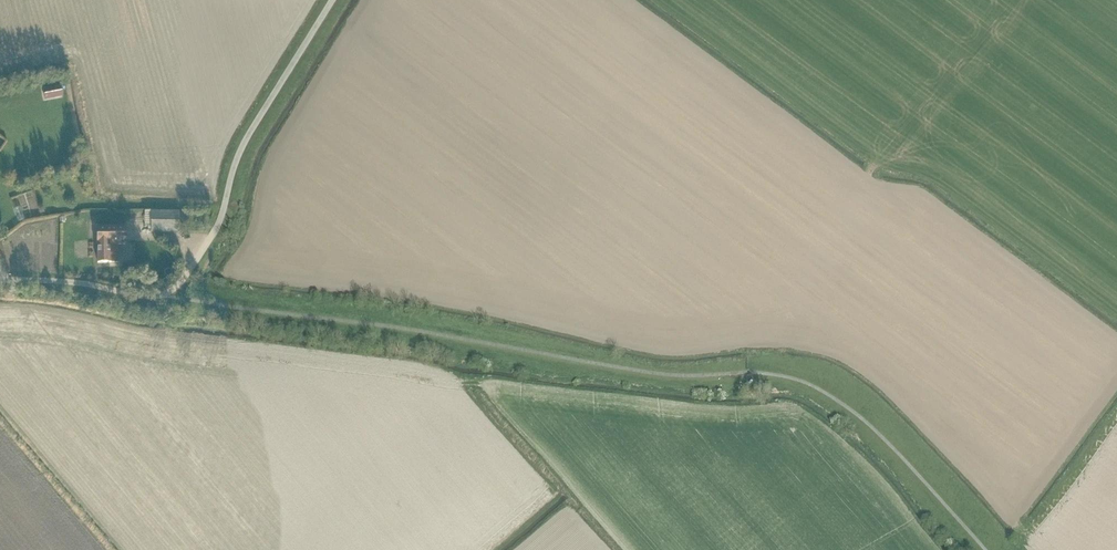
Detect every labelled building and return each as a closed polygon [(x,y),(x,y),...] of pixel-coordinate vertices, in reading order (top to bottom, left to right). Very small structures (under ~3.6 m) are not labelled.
[(61,87),(51,89),(53,100),(63,98),(61,87)] [(35,190),(12,196),(18,220),(41,214),(35,190)] [(177,232),(177,212),(150,212),(150,232),(177,232)] [(124,246),(124,229),(97,229),(97,264),(117,265),(117,246),(124,246)]
